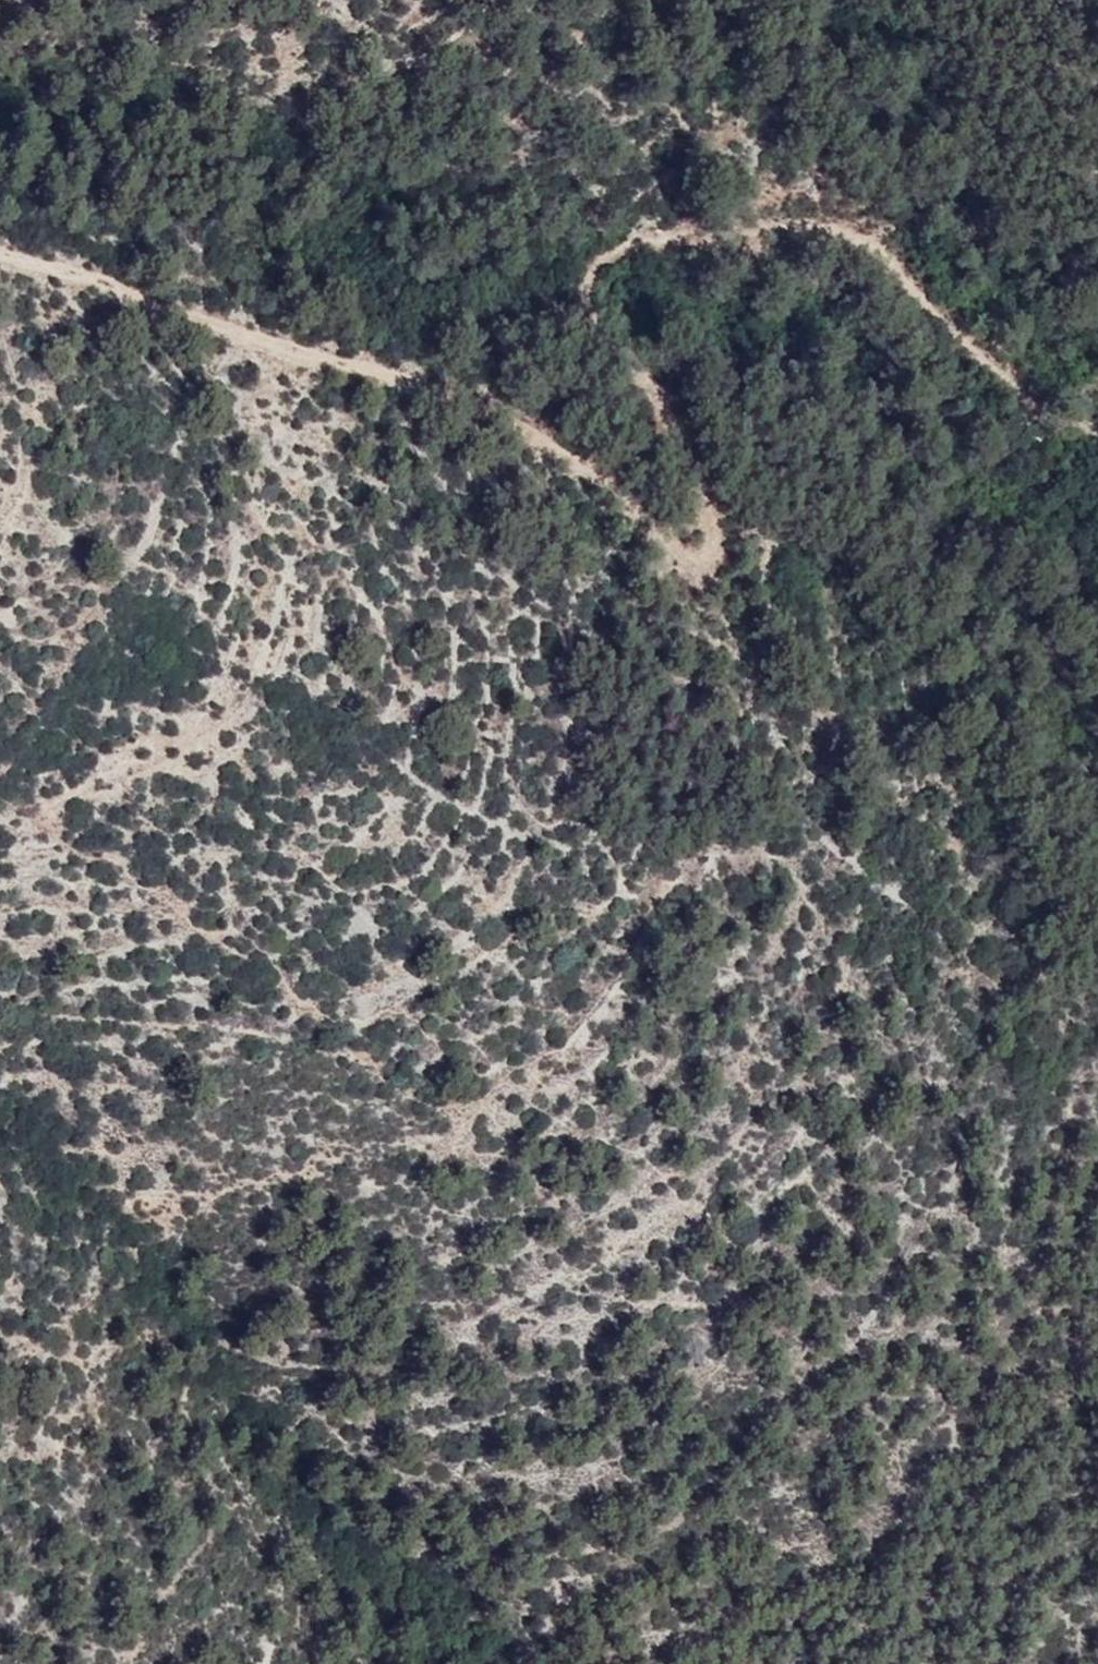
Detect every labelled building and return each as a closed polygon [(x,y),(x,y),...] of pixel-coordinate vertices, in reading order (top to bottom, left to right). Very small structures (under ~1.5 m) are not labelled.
[(750,187),(744,196),(752,202),(759,192),(750,187)]
